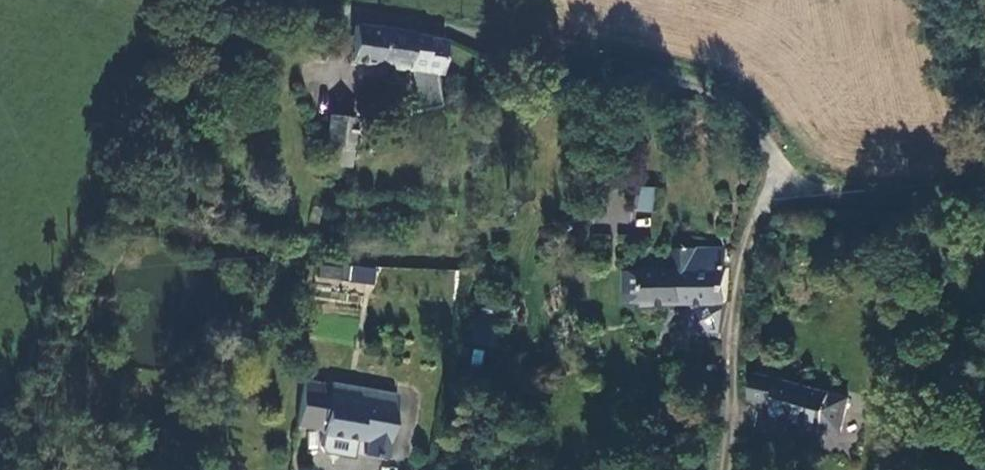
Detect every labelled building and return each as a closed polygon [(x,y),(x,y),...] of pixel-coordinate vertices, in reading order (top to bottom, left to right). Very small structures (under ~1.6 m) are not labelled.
[(439,77),(441,46),(432,42),(374,31),(373,33),(352,29),(348,67),(407,75),(408,73),(439,77)] [(352,121),(325,118),(322,149),(330,150),(349,152),(352,121)] [(347,168),(349,152),(330,150),(329,166),(347,168)] [(653,212),(655,186),(637,185),(635,211),(653,212)] [(677,267),(650,270),(650,274),(714,270),(716,247),(678,249),(677,267)] [(724,247),(716,247),(714,270),(723,270),(724,247)] [(317,281),(374,281),(374,265),(317,265),(317,281)] [(650,274),(650,270),(623,272),(622,302),(625,302),(626,278),(641,278),(643,276),(647,275),(650,274)] [(726,275),(727,270),(723,270),(714,270),(650,274),(647,275),(643,276),(641,278),(626,278),(625,302),(642,302),(642,305),(723,306),(726,275)] [(693,333),(719,334),(719,310),(693,309),(693,333)] [(805,426),(838,434),(847,401),(754,378),(748,402),(773,409),(770,418),(805,427),(805,426)] [(371,413),(374,399),(329,391),(328,394),(304,389),(302,402),(371,413)] [(374,399),(371,413),(365,453),(363,466),(381,469),(382,469),(396,404),(374,399)] [(365,453),(371,413),(302,402),(296,434),(320,438),(319,446),(351,452),(352,450),(365,453)]
